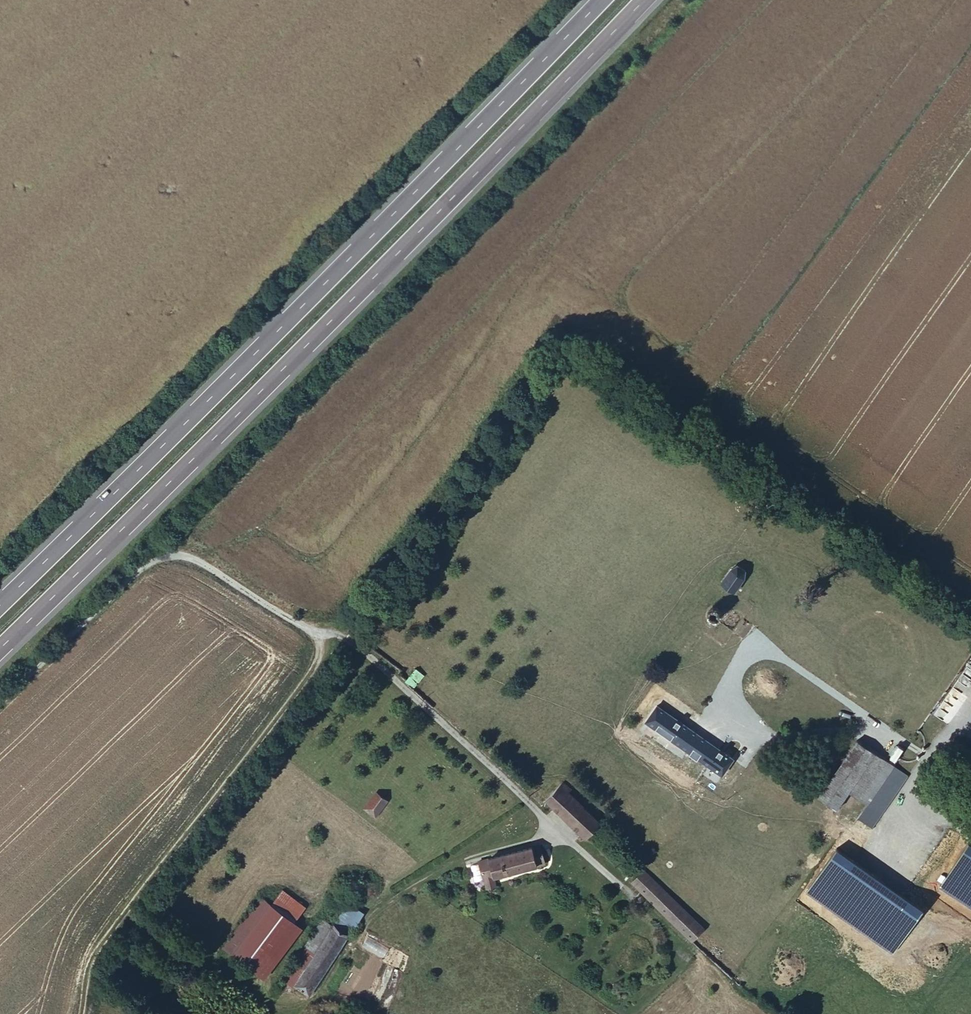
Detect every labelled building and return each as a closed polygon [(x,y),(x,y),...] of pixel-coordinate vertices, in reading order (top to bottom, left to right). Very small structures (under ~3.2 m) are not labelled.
[(737,572),(728,585),(739,593),(748,580),(749,576),(747,573),(745,570),(742,570),(740,570),(737,572)] [(661,708),(655,704),(650,711),(656,715),(661,708)] [(656,715),(650,711),(646,716),(728,772),(737,760),(661,708),(656,715)] [(661,742),(653,752),(678,770),(687,759),(661,742)] [(877,801),(900,768),(861,743),(833,783),(861,802),(866,795),(877,801)] [(914,778),(900,768),(877,801),(864,820),(880,831),(914,778)] [(564,781),(548,798),(590,837),(603,823),(569,790),(571,788),(564,781)] [(861,802),(833,783),(824,797),(852,815),(861,802)] [(382,790),(368,808),(378,816),(392,797),(382,790)] [(550,863),(545,845),(494,861),(496,867),(486,871),(489,882),(499,879),(550,863)] [(496,867),(494,861),(484,864),(486,871),(496,867)] [(648,868),(637,881),(696,939),(708,927),(648,868)] [(499,879),(489,882),(492,890),(502,888),(499,879)] [(256,899),(221,951),(257,975),(293,923),(256,899)] [(350,902),(348,906),(367,919),(369,914),(350,902)] [(367,919),(348,906),(334,928),(349,938),(355,941),(367,919)] [(303,978),(334,928),(323,922),(293,971),(303,978)] [(349,938),(334,928),(303,978),(318,988),(349,938)] [(318,988),(303,978),(297,987),(313,998),(318,988)]
